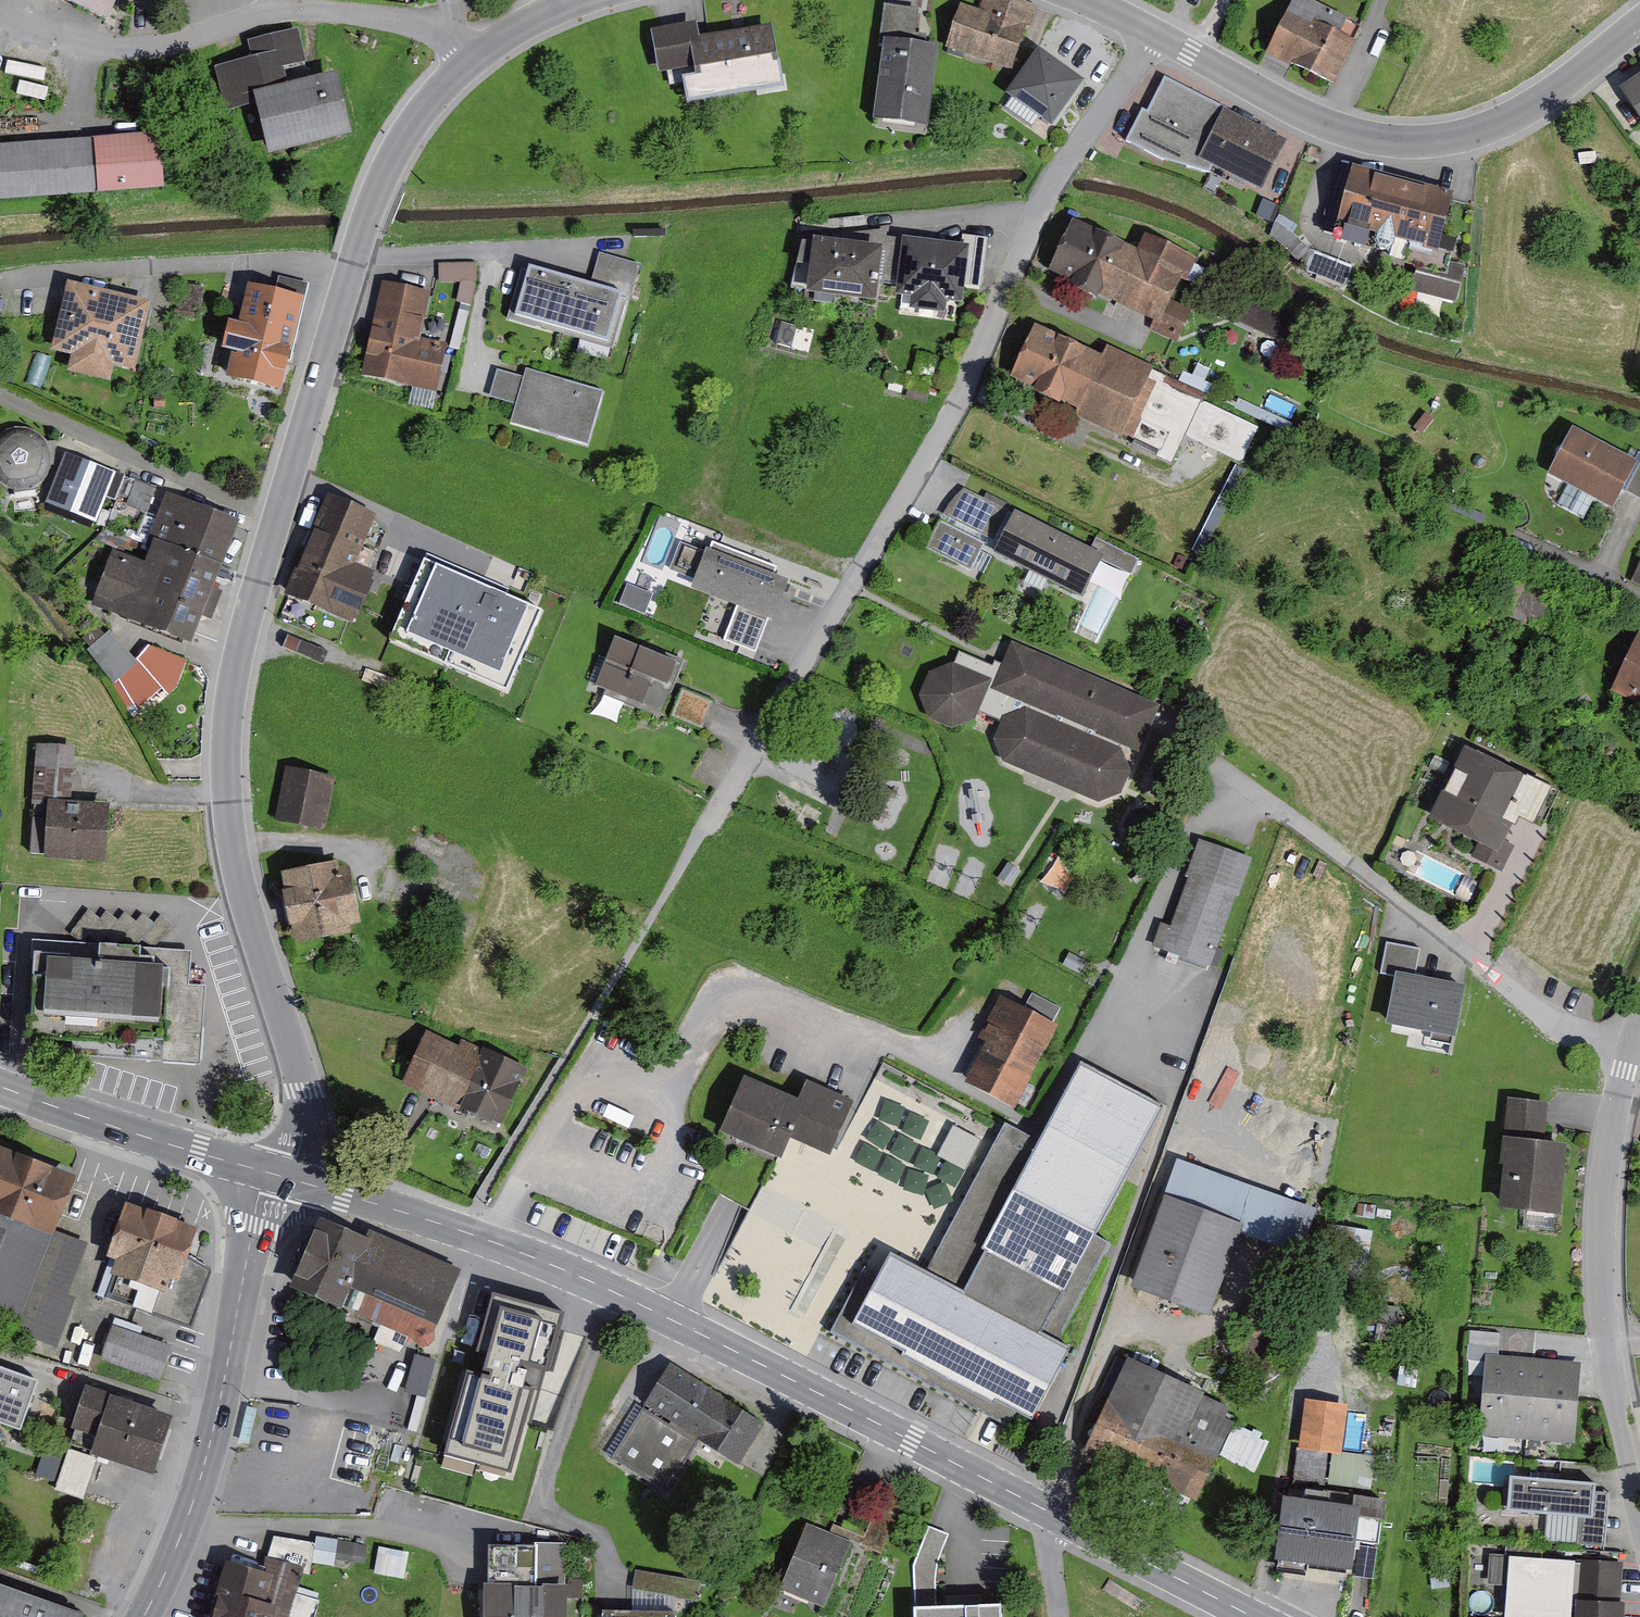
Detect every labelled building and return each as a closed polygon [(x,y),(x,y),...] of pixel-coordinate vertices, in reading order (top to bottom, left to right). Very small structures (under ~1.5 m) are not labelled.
[(114,16),(122,0),(81,0),(114,16)] [(1022,67),(1043,6),(1025,0),(993,0),(991,8),(972,2),(957,44),(1022,67)] [(1314,0),(1300,0),(1274,52),(1338,83),(1361,37),(1334,24),(1340,13),(1314,0)] [(892,4),(887,43),(894,44),(894,41),(922,45),(926,8),(908,6),(892,4)] [(1340,13),(1334,24),(1361,37),(1367,25),(1340,13)] [(705,40),(702,21),(680,24),(661,27),(667,68),(692,64),(696,95),(792,81),(785,28),(705,40)] [(228,112),(269,104),(266,91),(296,85),(294,72),(314,68),(307,33),(254,43),(256,57),(219,64),(228,112)] [(922,45),(894,41),(894,44),(884,116),(936,123),(946,48),(927,45),(922,45)] [(1086,80),(1045,50),(1015,92),(1020,95),(1049,116),(1056,121),(1086,80)] [(296,85),(266,91),(269,104),(279,152),(357,135),(345,74),(296,85)] [(1156,111),(1149,108),(1133,139),(1172,159),(1220,172),(1224,165),(1207,156),(1231,110),(1233,107),(1174,76),(1156,111)] [(1020,95),(1012,105),(1041,126),(1049,116),(1020,95)] [(1292,142),(1231,110),(1207,156),(1224,165),(1268,188),(1292,142)] [(166,134),(1,145),(4,195),(169,184),(166,134)] [(1461,190),(1358,165),(1343,226),(1442,256),(1461,190)] [(1196,268),(1083,219),(1061,271),(1174,320),(1196,268)] [(920,292),(919,306),(954,310),(955,296),(969,298),(976,242),(914,235),(908,291),(920,292)] [(891,245),(825,237),(818,292),(884,300),(891,245)] [(628,293),(627,297),(633,299),(637,300),(648,264),(607,252),(598,284),(628,293)] [(462,275),(461,296),(479,296),(479,256),(442,255),(442,275),(462,275)] [(1356,267),(1329,258),(1323,276),(1349,285),(1356,267)] [(1470,267),(1432,259),(1430,269),(1425,290),(1463,298),(1470,267)] [(533,270),(527,269),(512,316),(565,332),(581,279),(535,266),(533,270)] [(598,284),(581,279),(565,332),(618,348),(633,299),(627,297),(628,293),(598,284)] [(118,381),(122,362),(141,367),(157,301),(76,282),(60,347),(79,352),(75,370),(118,381)] [(434,291),(390,282),(370,372),(445,388),(454,346),(423,340),(434,291)] [(311,297),(257,286),(239,374),(293,385),(311,297)] [(1161,373),(1046,324),(1022,381),(1136,430),(1161,373)] [(534,368),(531,377),(523,404),(517,422),(595,445),(611,391),(534,368)] [(497,396),(523,404),(531,377),(505,369),(501,383),(497,396)] [(57,468),(58,458),(57,448),(52,438),(45,431),(35,427),(25,426),(14,428),(6,434),(0,441),(0,474),(6,481),(14,486),(24,489),(35,488),(44,484),(52,477),(57,468)] [(1579,427),(1556,471),(1576,481),(1564,504),(1591,519),(1603,497),(1624,508),(1633,491),(1639,494),(1639,459),(1579,427)] [(117,477),(73,459),(54,503),(100,521),(117,477)] [(1011,541),(1025,513),(971,487),(957,503),(952,512),(1011,541)] [(163,538),(230,564),(247,519),(176,492),(159,536),(163,538)] [(385,514),(337,494),(297,591),(345,611),(385,514)] [(1098,550),(1025,513),(1011,541),(1005,552),(1092,596),(1112,557),(1098,550)] [(978,568),(992,541),(948,519),(934,547),(978,568)] [(1146,557),(1104,537),(1098,550),(1112,557),(1139,571),(1146,557)] [(163,538),(154,562),(122,550),(101,603),(199,642),(220,588),(230,564),(163,538)] [(720,539),(717,547),(781,572),(784,564),(720,539)] [(716,551),(688,540),(677,567),(705,578),(716,551)] [(762,650),(777,614),(784,617),(799,579),(781,572),(717,547),(716,551),(705,578),(702,586),(745,603),(731,638),(762,650)] [(548,602),(431,553),(391,647),(508,696),(548,602)] [(683,662),(625,637),(606,682),(664,706),(683,662)] [(1147,750),(1167,704),(1021,642),(1012,664),(1003,660),(1001,665),(966,651),(962,662),(937,671),(928,693),(935,717),(962,728),(984,718),(987,710),(1010,720),(1002,738),(1011,759),(1107,800),(1128,793),(1138,770),(1129,748),(1131,743),(1147,750)] [(1622,686),(1639,695),(1639,648),(1622,686)] [(719,700),(689,688),(678,715),(708,727),(713,714),(719,700)] [(1544,823),(1549,825),(1567,792),(1542,779),(1539,784),(1477,752),(1444,817),(1488,839),(1480,853),(1509,868),(1522,843),(1512,838),(1525,813),(1544,823)] [(344,779),(295,769),(285,815),(334,826),(344,779)] [(54,801),(52,856),(111,859),(114,803),(54,801)] [(1257,856),(1207,838),(1193,876),(1197,878),(1180,926),(1170,923),(1162,946),(1223,967),(1230,949),(1222,946),(1240,893),(1244,894),(1257,856)] [(350,863),(294,874),(307,940),(362,929),(350,863)] [(1425,949),(1392,942),(1386,970),(1406,974),(1397,1017),(1465,1031),(1475,985),(1420,973),(1425,949)] [(110,946),(109,957),(43,953),(38,1037),(98,1041),(97,1057),(143,1060),(208,1064),(213,988),(196,987),(199,951),(110,946)] [(1031,1012),(1057,1026),(1069,1003),(1043,989),(1031,1012)] [(1031,1012),(1006,999),(988,1034),(997,1038),(976,1077),(1019,1099),(1057,1026),(1031,1012)] [(527,1065),(436,1034),(417,1088),(508,1118),(527,1065)] [(1017,1189),(1100,1232),(1167,1103),(1085,1060),(1046,1135),(1017,1189)] [(807,1101),(751,1076),(727,1130),(784,1151),(795,1130),(834,1147),(860,1102),(816,1082),(807,1101)] [(1552,1101),(1518,1097),(1507,1193),(1565,1199),(1571,1143),(1548,1140),(1551,1110),(1552,1101)] [(929,1269),(965,1288),(984,1253),(1017,1189),(1046,1135),(1010,1116),(1007,1123),(949,1230),(929,1269)] [(0,1145),(0,1217),(58,1238),(81,1174),(0,1145)] [(1325,1210),(1192,1161),(1147,1285),(1222,1313),(1252,1232),(1309,1253),(1325,1210)] [(1017,1189),(984,1253),(1066,1296),(1100,1232),(1017,1189)] [(204,1233),(136,1207),(109,1277),(177,1303),(204,1233)] [(88,1249),(58,1238),(0,1217),(0,1323),(54,1343),(88,1249)] [(383,1245),(322,1219),(295,1281),(363,1310),(359,1318),(387,1330),(390,1323),(433,1342),(464,1271),(386,1238),(383,1245)] [(1066,1296),(1048,1331),(1067,1341),(1118,1242),(1100,1232),(1066,1296)] [(1067,1341),(1048,1331),(1066,1296),(984,1253),(965,1288),(929,1269),(893,1249),(855,1316),(844,1310),(834,1328),(1015,1424),(1022,1410),(1039,1419),(1077,1346),(1067,1341)] [(570,1310),(493,1286),(440,1456),(517,1479),(570,1310)] [(179,1346),(124,1324),(111,1355),(167,1377),(179,1346)] [(422,1354),(411,1392),(432,1398),(443,1360),(422,1354)] [(1549,1359),(1497,1354),(1496,1369),(1490,1434),(1542,1438),(1549,1359)] [(1595,1363),(1549,1359),(1542,1438),(1588,1443),(1592,1400),(1595,1363)] [(1237,1406),(1137,1360),(1094,1451),(1195,1497),(1237,1406)] [(0,1362),(0,1421),(27,1431),(46,1378),(0,1362)] [(650,1404),(702,1437),(748,1466),(774,1424),(676,1363),(650,1404)] [(1333,1436),(1338,1390),(1306,1386),(1298,1462),(1374,1470),(1377,1441),(1333,1436)] [(160,1475),(179,1416),(93,1388),(82,1421),(109,1430),(100,1456),(160,1475)] [(698,1451),(634,1407),(602,1454),(666,1497),(698,1451)] [(1239,1410),(1221,1443),(1256,1461),(1273,1428),(1239,1410)] [(62,1469),(66,1434),(46,1432),(43,1467),(62,1469)] [(146,1516),(160,1475),(100,1456),(72,1447),(59,1488),(146,1516)] [(1585,1543),(1613,1545),(1618,1492),(1604,1491),(1605,1483),(1520,1476),(1516,1510),(1587,1517),(1585,1543)] [(1370,1512),(1286,1502),(1279,1565),(1362,1575),(1370,1512)] [(859,1542),(818,1525),(790,1591),(831,1608),(859,1542)] [(937,1525),(921,1565),(922,1605),(943,1605),(942,1567),(956,1533),(937,1525)] [(571,1544),(494,1543),(493,1616),(570,1616),(571,1544)] [(1627,1563),(1502,1555),(1500,1583),(1521,1585),(1518,1616),(1631,1616),(1632,1605),(1624,1605),(1627,1563)] [(241,1559),(222,1616),(290,1616),(303,1578),(241,1559)] [(643,1569),(640,1585),(682,1593),(705,1597),(708,1580),(643,1569)] [(0,1585),(0,1616),(88,1616),(89,1616),(0,1585)] [(640,1612),(682,1612),(682,1593),(640,1585),(640,1612)] [(922,1605),(922,1616),(1011,1616),(1010,1603),(943,1605),(922,1605)]
